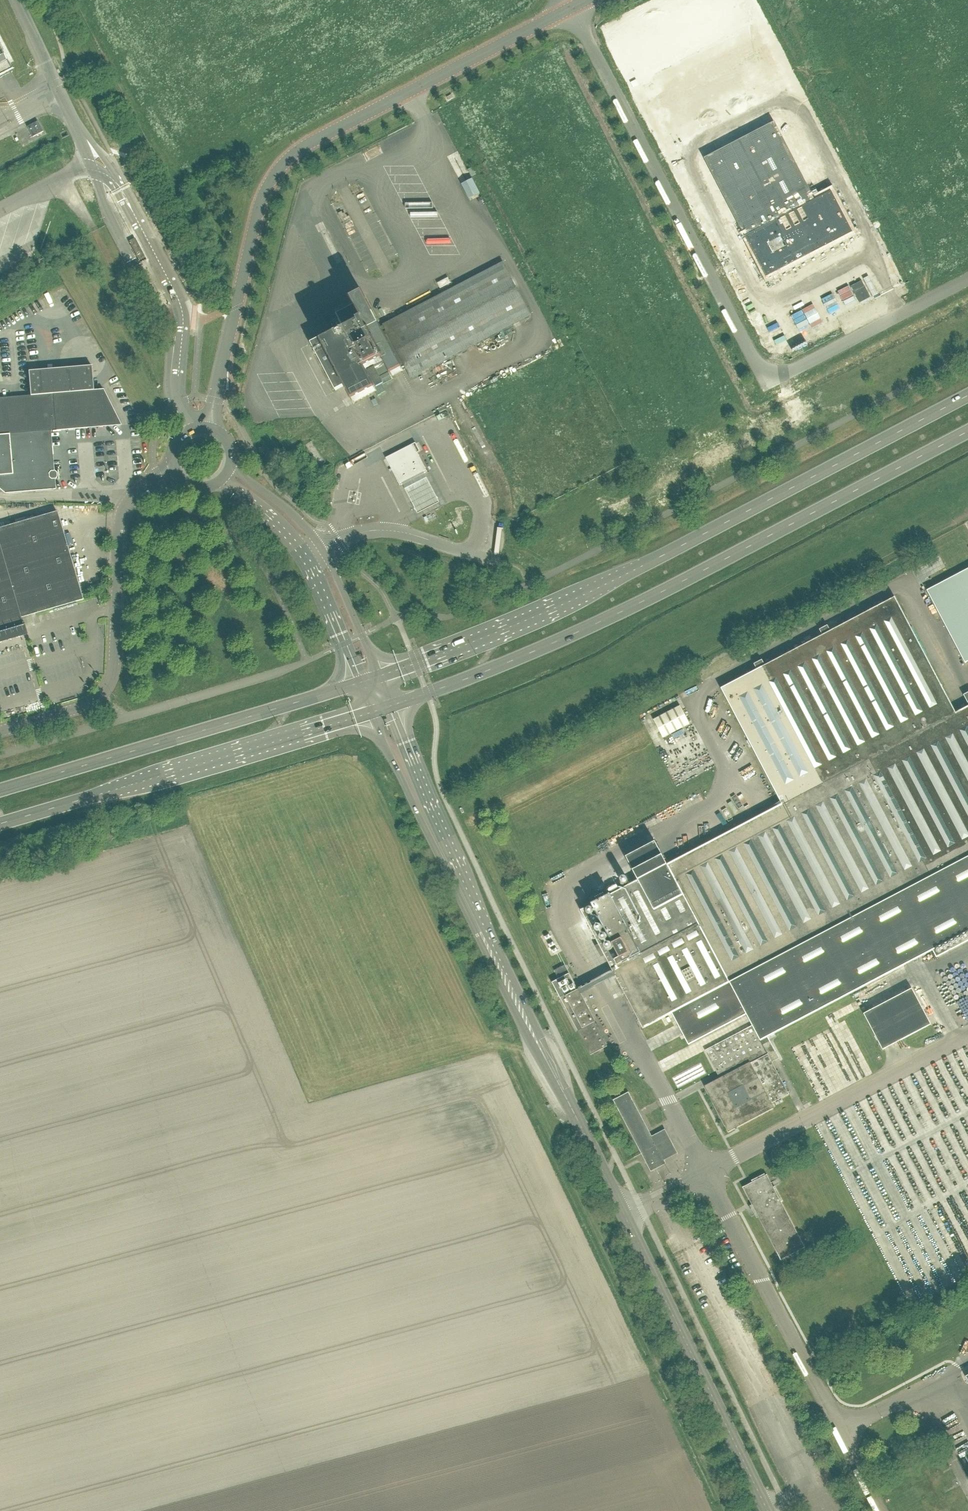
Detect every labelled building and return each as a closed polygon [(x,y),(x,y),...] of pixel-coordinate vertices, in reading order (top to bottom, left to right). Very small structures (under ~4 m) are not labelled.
[(758,34),(764,45),(775,39),(769,28),(758,34)] [(726,54),(737,48),(735,44),(724,49),(726,54)] [(12,73),(0,49),(0,79),(12,73)] [(37,122),(27,127),(33,138),(43,133),(37,122)] [(706,159),(704,159),(743,234),(746,239),(760,231),(766,242),(757,247),(772,275),(853,233),(832,192),(816,201),(775,123),(748,137),(751,141),(708,163),(706,159)] [(140,264),(147,260),(135,238),(129,242),(140,264)] [(728,239),(713,247),(719,258),(733,250),(728,239)] [(413,379),(531,317),(503,263),(385,325),(386,326),(381,329),(363,295),(353,300),(356,307),(339,316),(337,311),(324,318),(335,339),(326,344),(323,339),(312,344),(337,392),(347,387),(356,404),(378,393),(380,396),(387,392),(384,386),(396,379),(395,377),(408,369),(413,379)] [(434,279),(437,285),(448,280),(445,275),(434,279)] [(2,491),(3,490),(5,492),(54,488),(53,480),(55,479),(57,477),(57,473),(54,471),(53,471),(49,431),(86,428),(96,427),(121,425),(103,390),(93,390),(91,366),(29,371),(31,395),(0,397),(0,489),(2,491)] [(386,458),(401,486),(428,472),(418,453),(421,452),(416,443),(386,458)] [(287,456),(284,451),(276,455),(279,460),(287,456)] [(274,464),(270,457),(265,459),(269,466),(274,464)] [(405,489),(418,514),(440,503),(427,478),(405,489)] [(22,623),(21,618),(83,600),(57,512),(0,528),(0,640),(22,634),(25,633),(22,623)] [(927,591),(965,663),(967,662),(967,569),(927,591)] [(684,857),(668,865),(663,856),(634,871),(639,881),(581,911),(643,1029),(671,1014),(688,1045),(746,1015),(753,1027),(752,1028),(705,1052),(709,1059),(720,1081),(706,1088),(729,1132),(737,1127),(773,1109),(771,1105),(789,1095),(772,1063),(779,1059),(767,1037),(933,951),(936,957),(967,941),(967,708),(956,714),(895,598),(721,690),(782,806),(684,857)] [(681,706),(654,720),(663,738),(690,724),(681,706)] [(590,1056),(607,1047),(569,974),(564,966),(554,971),(558,980),(552,983),(590,1056)] [(931,1024),(913,989),(865,1014),(883,1050),(931,1024)] [(665,1164),(656,1146),(641,1154),(650,1172),(665,1164)] [(752,1184),(743,1189),(750,1203),(753,1207),(781,1261),(791,1256),(792,1259),(805,1252),(804,1250),(805,1249),(781,1203),(783,1202),(775,1188),(773,1189),(767,1176),(765,1177),(764,1175),(751,1181),(752,1184)]
